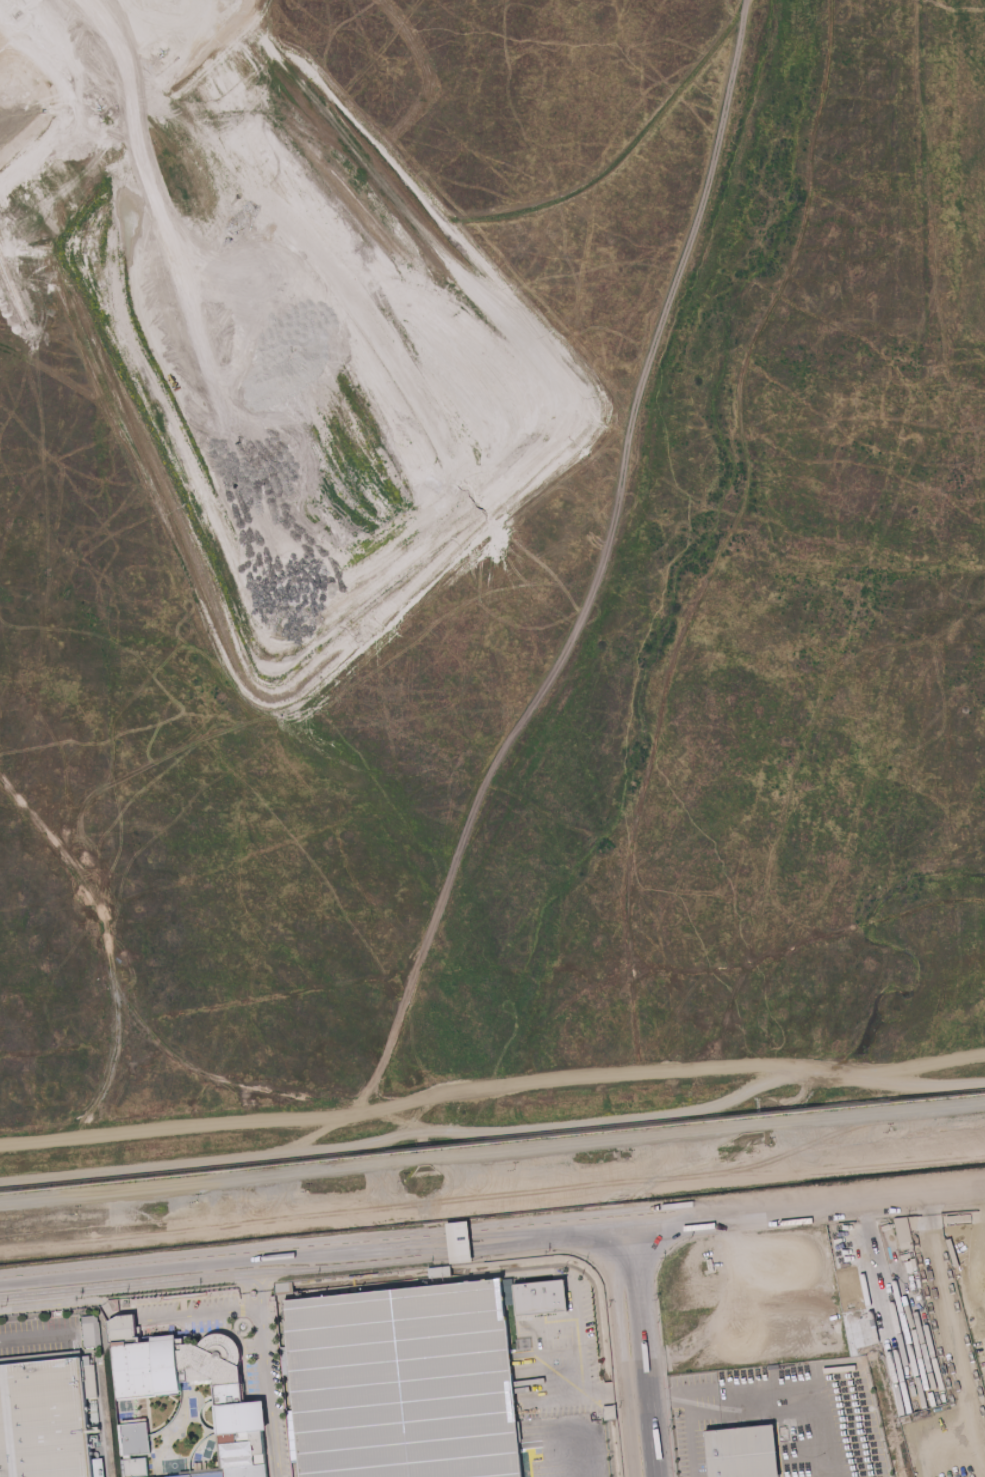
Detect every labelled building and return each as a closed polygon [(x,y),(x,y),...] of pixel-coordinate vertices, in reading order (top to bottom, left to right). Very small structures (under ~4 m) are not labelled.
[(507,1278),(525,1476),(305,1476),(285,1297),(507,1278)] [(515,1285),(519,1317),(569,1312),(566,1279),(515,1285)] [(263,1430),(222,1334),(140,1341),(128,1313),(109,1322),(115,1399),(186,1393),(185,1384),(214,1381),(197,1473),(156,1476),(267,1476),(263,1430)] [(83,1322),(95,1321),(97,1346),(85,1347),(83,1322)] [(86,1353),(0,1362),(0,1476),(99,1476),(86,1353)] [(619,1418),(607,1420),(605,1405),(617,1404),(619,1418)] [(144,1420),(120,1422),(125,1476),(150,1476),(144,1420)] [(775,1422),(780,1476),(712,1476),(707,1428),(775,1422)]
